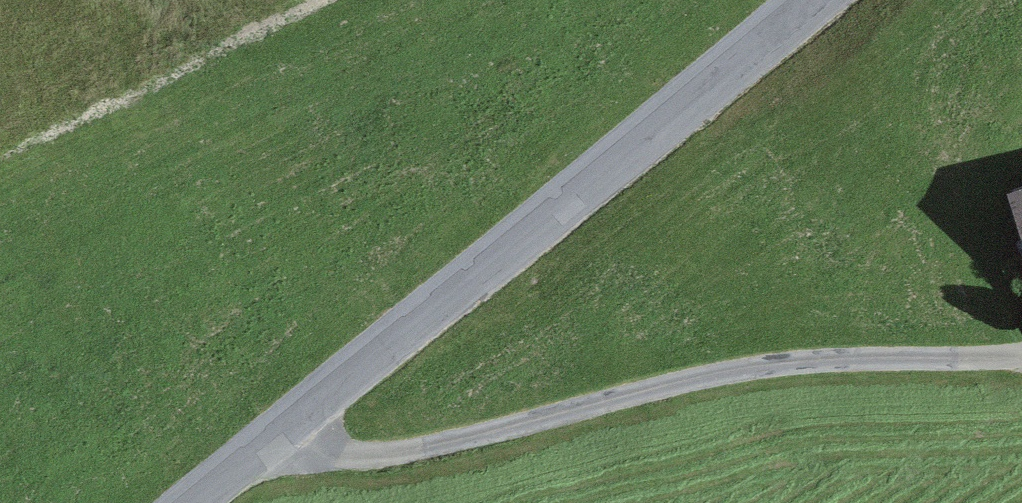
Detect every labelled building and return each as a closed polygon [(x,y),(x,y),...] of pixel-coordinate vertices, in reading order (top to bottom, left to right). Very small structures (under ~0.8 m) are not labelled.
[(1013,191),(1021,217),(1021,189),(1013,191)]
